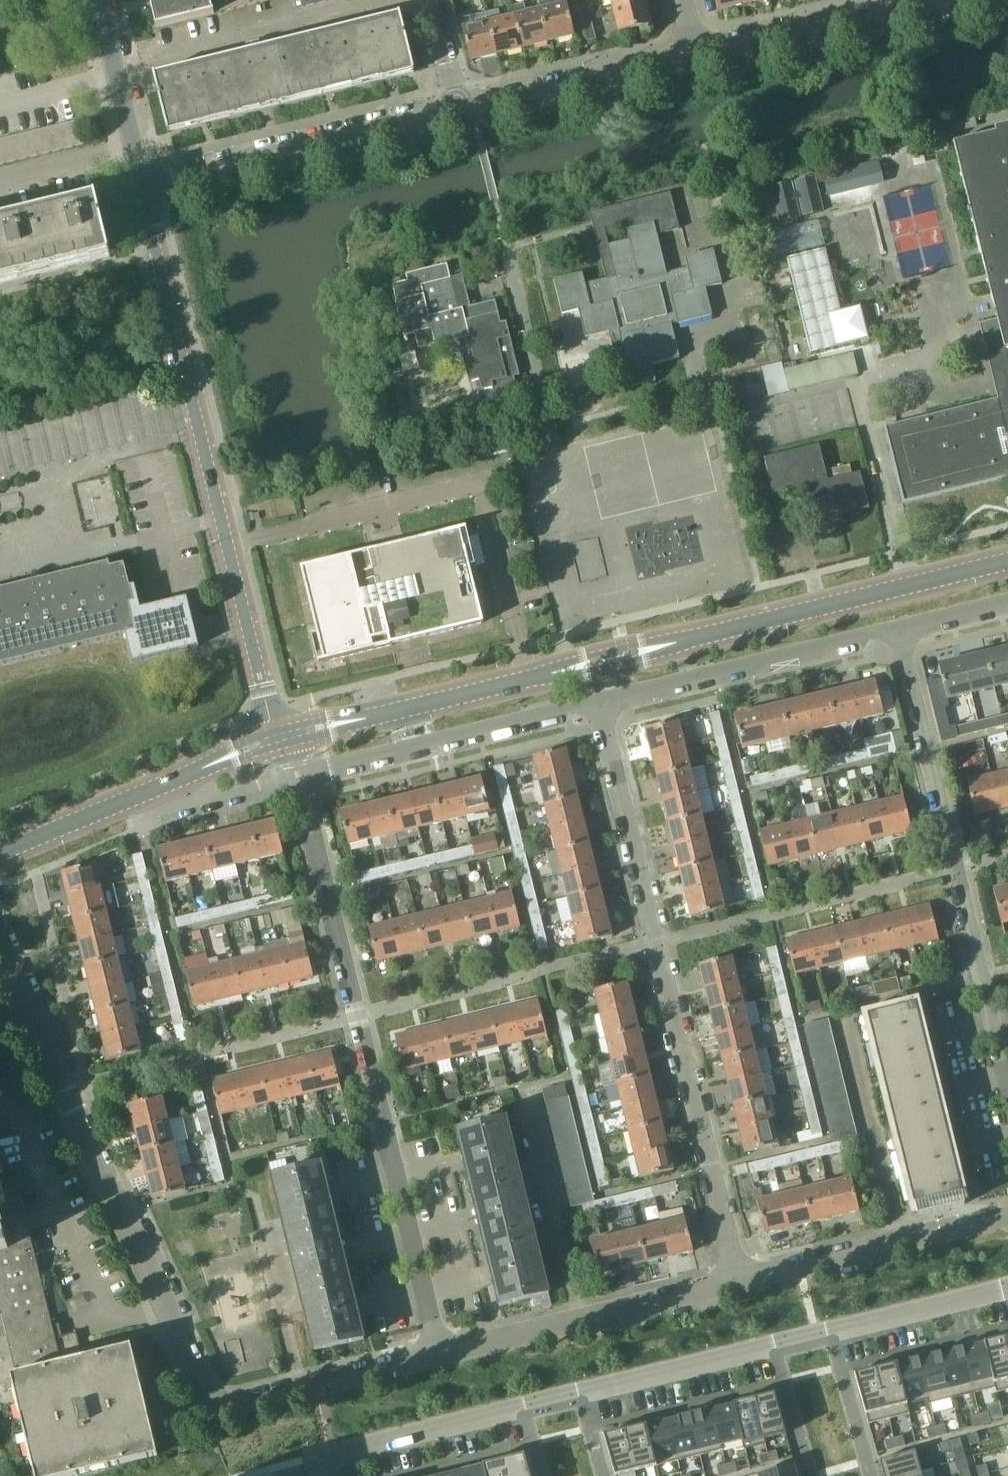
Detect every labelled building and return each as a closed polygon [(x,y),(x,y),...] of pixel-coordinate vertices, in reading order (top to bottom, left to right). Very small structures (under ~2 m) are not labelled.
[(158,28),(215,13),(215,12),(214,12),(211,0),(151,0),(158,28)] [(233,9),(231,0),(218,0),(221,12),(233,9)] [(233,9),(245,6),(243,0),(231,0),(233,9)] [(620,33),(652,25),(646,0),(640,0),(614,7),(620,33)] [(718,11),(742,5),(741,0),(716,0),(718,11)] [(541,10),(549,42),(575,36),(567,3),(541,10)] [(513,7),(515,16),(514,16),(522,48),(549,42),(541,10),(526,13),(524,4),(513,7)] [(593,23),(589,7),(581,9),(585,25),(593,23)] [(487,13),(490,22),(498,54),(522,48),(514,16),(501,20),(498,10),(487,13)] [(487,13),(462,19),(472,61),(498,54),(490,22),(487,13)] [(340,31),(354,88),(416,72),(401,14),(400,15),(401,16),(340,31)] [(596,38),(593,23),(585,25),(588,40),(596,38)] [(292,103),(354,88),(340,31),(279,46),(292,103)] [(231,117),(292,103),(279,46),(218,61),(231,117)] [(169,133),(231,117),(218,61),(157,76),(156,75),(154,75),(169,133)] [(66,123),(72,146),(85,142),(79,119),(66,123)] [(55,125),(60,148),(72,146),(66,123),(55,125)] [(995,127),(995,132),(954,142),(995,308),(1007,363),(1007,124),(995,127)] [(43,128),(49,151),(60,148),(55,125),(43,128)] [(32,131),(37,154),(49,151),(43,128),(32,131)] [(20,134),(26,157),(37,154),(32,131),(20,134)] [(9,136),(14,160),(26,157),(20,134),(9,136)] [(3,162),(14,160),(9,136),(0,139),(0,151),(3,162)] [(864,165),(869,186),(884,183),(878,161),(864,165)] [(815,176),(795,181),(804,216),(823,211),(815,177),(815,176)] [(791,182),(772,186),(780,222),(800,217),(791,182)] [(617,360),(616,361),(623,389),(656,381),(652,365),(680,358),(681,358),(673,326),(678,324),(713,316),(706,288),(723,284),(714,249),(685,257),(688,268),(656,276),(646,237),(680,229),(671,193),(622,205),(591,213),(608,279),(607,279),(587,284),(584,273),(555,280),(563,315),(580,310),(587,338),(610,332),(617,360)] [(96,201),(35,216),(48,268),(109,253),(110,258),(111,258),(97,200),(96,200),(96,201)] [(0,225),(0,280),(48,268),(35,216),(0,225)] [(766,260),(825,245),(818,220),(760,234),(766,260)] [(841,311),(826,249),(787,258),(811,353),(869,339),(861,306),(841,311)] [(464,276),(452,279),(448,265),(408,275),(409,282),(394,285),(407,335),(405,335),(405,336),(416,334),(420,348),(436,344),(436,345),(438,345),(437,344),(470,336),(475,358),(465,361),(471,384),(481,381),(483,392),(494,389),(497,400),(520,395),(516,378),(521,377),(508,323),(502,324),(497,302),(472,308),(466,283),(464,276)] [(784,370),(789,392),(859,375),(853,353),(784,370)] [(885,426),(895,464),(904,503),(1007,477),(1007,396),(885,426)] [(828,480),(820,444),(765,458),(774,493),(806,485),(815,521),(870,508),(861,472),(828,480)] [(461,530),(301,569),(317,632),(312,634),(316,653),(322,652),(324,662),(484,623),(479,604),(485,602),(480,584),(475,586),(461,530)] [(110,562),(0,589),(0,665),(126,635),(133,662),(199,645),(188,598),(141,609),(139,600),(135,586),(131,587),(125,564),(111,567),(110,562)] [(1007,684),(1007,649),(1003,650),(986,654),(994,687),(1007,684)] [(963,660),(971,693),(994,687),(986,654),(971,658),(963,660)] [(948,698),(971,693),(963,660),(939,665),(947,698),(948,698)] [(853,687),(861,720),(884,715),(876,681),(853,687)] [(837,726),(861,720),(853,687),(829,692),(837,726)] [(814,732),(837,726),(829,692),(806,698),(814,732)] [(814,732),(806,698),(782,704),(790,738),(814,732)] [(767,743),(790,738),(782,704),(759,710),(767,743)] [(767,743),(759,710),(735,715),(743,749),(767,743)] [(710,714),(715,737),(725,735),(719,712),(710,714)] [(1001,716),(978,722),(980,732),(1004,726),(1001,716)] [(646,729),(652,753),(685,745),(679,721),(646,729)] [(958,737),(980,732),(978,722),(955,727),(958,737)] [(865,740),(867,750),(870,759),(897,752),(892,733),(865,740)] [(721,761),(731,758),(725,735),(715,737),(721,761)] [(657,776),(691,768),(685,745),(652,753),(657,776)] [(539,781),(572,773),(567,749),(533,757),(533,758),(539,781)] [(867,750),(845,755),(847,765),(870,759),(867,750)] [(845,755),(821,761),(823,770),(847,765),(845,755)] [(721,761),(727,784),(736,782),(731,758),(721,761)] [(798,767),(800,776),(823,770),(821,761),(798,767)] [(505,766),(508,776),(515,774),(512,764),(505,766)] [(504,765),(494,767),(500,791),(510,788),(504,765)] [(798,767),(774,773),(776,782),(800,776),(798,767)] [(657,776),(663,800),(697,792),(691,768),(657,776)] [(862,768),(848,772),(850,779),(864,775),(862,768)] [(991,774),(1000,810),(1007,808),(1007,770),(991,774)] [(539,781),(545,804),(578,796),(574,780),(572,773),(539,781)] [(751,778),(754,787),(776,782),(774,773),(751,778)] [(976,816),(1000,810),(991,774),(967,780),(976,816)] [(483,778),(459,783),(467,817),(491,811),(483,778)] [(823,778),(811,781),(813,790),(825,787),(823,778)] [(727,784),(733,808),(742,805),(736,782),(727,784)] [(467,817),(459,783),(436,789),(444,822),(467,817)] [(793,786),(785,788),(787,796),(795,794),(793,786)] [(516,812),(510,788),(500,791),(506,814),(516,812)] [(436,789),(412,795),(420,828),(444,822),(436,789)] [(766,791),(753,794),(755,802),(768,799),(766,791)] [(669,823),(702,815),(697,792),(663,800),(669,823)] [(388,801),(396,834),(420,828),(412,795),(388,801)] [(551,828),(584,820),(582,813),(578,796),(545,804),(551,828)] [(904,796),(880,802),(889,837),(913,831),(904,796)] [(388,801),(365,806),(373,840),(396,834),(388,801)] [(865,843),(889,837),(880,802),(856,808),(865,843)] [(738,831),(748,829),(742,805),(733,808),(738,831)] [(349,845),(373,840),(365,806),(341,812),(349,845)] [(841,849),(865,843),(856,808),(832,813),(841,849)] [(516,812),(506,814),(511,838),(522,835),(516,812)] [(817,855),(841,849),(832,813),(808,819),(817,855)] [(669,823),(675,847),(708,838),(702,815),(669,823)] [(817,855),(808,819),(784,825),(793,860),(817,855)] [(259,859),(284,853),(276,820),(251,826),(259,859)] [(551,828),(556,851),(590,843),(586,828),(584,820),(551,828)] [(769,866),(793,860),(784,825),(761,831),(769,866)] [(236,865),(259,859),(251,826),(228,832),(236,865)] [(738,831),(744,855),(754,852),(748,829),(738,831)] [(213,871),(236,865),(228,832),(205,838),(213,871)] [(472,838),(474,845),(477,855),(500,849),(496,832),(472,838)] [(528,858),(522,835),(511,838),(517,861),(528,858)] [(190,877),(213,871),(205,838),(181,843),(190,877)] [(675,847),(681,870),(714,862),(708,838),(675,847)] [(190,877),(181,843),(158,849),(166,882),(190,877)] [(594,860),(590,843),(556,851),(546,854),(552,877),(562,875),(595,867),(594,860)] [(451,851),(453,861),(477,855),(474,845),(451,851)] [(427,857),(429,866),(453,861),(451,851),(427,857)] [(744,855),(750,878),(759,876),(754,852),(744,855)] [(133,856),(138,878),(148,876),(143,854),(133,856)] [(403,863),(406,872),(429,866),(427,857),(403,863)] [(528,858),(517,861),(523,884),(534,882),(528,858)] [(681,870),(686,894),(720,885),(714,862),(681,870)] [(380,868),(382,878),(406,872),(403,863),(380,868)] [(101,887),(95,865),(62,873),(68,895),(101,887)] [(457,867),(460,876),(470,873),(468,865),(457,867)] [(562,875),(568,898),(601,890),(597,874),(595,867),(562,875)] [(380,868),(358,874),(357,874),(359,883),(382,878),(380,868)] [(459,880),(456,868),(443,871),(446,883),(459,880)] [(431,874),(418,877),(421,886),(433,883),(431,874)] [(144,902),(154,899),(148,876),(138,878),(144,902)] [(765,898),(759,876),(750,878),(755,900),(765,898)] [(540,905),(534,882),(523,884),(529,908),(540,905)] [(68,895),(74,919),(107,911),(116,909),(112,891),(110,885),(101,887),(68,895)] [(725,909),(720,885),(686,894),(692,917),(725,909)] [(1007,922),(1007,886),(994,889),(1002,923),(1007,922)] [(268,896),(271,906),(295,900),(292,890),(268,896)] [(568,898),(574,922),(607,913),(605,906),(601,890),(568,898)] [(512,892),(488,898),(497,932),(521,926),(512,892)] [(268,896),(245,901),(247,911),(271,906),(268,896)] [(473,938),(497,932),(488,898),(465,904),(473,938)] [(144,902),(150,925),(160,923),(154,899),(144,902)] [(247,911),(245,901),(222,907),(224,917),(247,911)] [(473,938),(465,904),(441,909),(449,944),(473,938)] [(915,945),(938,939),(939,939),(931,904),(907,910),(915,945)] [(546,928),(540,905),(529,908),(535,931),(546,928)] [(222,907),(198,912),(201,923),(224,917),(222,907)] [(305,943),(296,907),(288,909),(291,922),(286,923),(292,946),(305,943)] [(425,950),(449,944),(441,909),(417,915),(425,950)] [(891,951),(915,945),(907,910),(883,916),(891,951)] [(110,926),(107,911),(74,919),(79,942),(112,934),(113,935),(122,933),(120,923),(110,926)] [(178,928),(201,923),(198,912),(176,918),(178,928)] [(609,921),(607,913),(574,922),(579,945),(613,937),(609,921)] [(258,918),(261,929),(272,926),(269,915),(258,918)] [(402,956),(425,950),(417,915),(393,921),(402,956)] [(868,957),(891,951),(883,916),(859,922),(868,957)] [(402,956),(393,921),(369,927),(378,961),(402,956)] [(844,963),(868,957),(859,922),(835,928),(844,963)] [(156,949),(165,946),(160,923),(150,925),(156,949)] [(225,925),(214,927),(216,935),(227,933),(225,925)] [(546,928),(535,931),(540,954),(552,951),(546,928)] [(820,969),(844,963),(835,928),(811,934),(820,969)] [(112,934),(79,942),(85,966),(118,958),(113,935),(112,934)] [(820,969),(811,934),(787,940),(796,975),(820,969)] [(292,946),(281,949),(290,983),(314,978),(305,943),(292,946)] [(156,949),(161,972),(171,970),(165,946),(156,949)] [(773,972),(783,970),(777,947),(768,949),(773,972)] [(266,989),(290,983),(281,949),(258,955),(266,989)] [(258,955),(234,961),(242,995),(266,989),(258,955)] [(703,981),(705,988),(739,980),(733,957),(699,965),(703,981)] [(118,958),(85,966),(91,990),(124,981),(118,958)] [(218,1001),(242,995),(234,961),(210,966),(218,1001)] [(195,1007),(218,1001),(210,966),(186,972),(195,1007)] [(161,972),(167,996),(177,993),(171,970),(161,972)] [(773,972),(779,995),(788,993),(783,970),(773,972)] [(900,987),(912,984),(910,976),(898,979),(900,987)] [(901,992),(897,977),(873,983),(873,985),(876,998),(901,992)] [(711,1012),(744,1004),(739,980),(705,988),(707,996),(711,1012)] [(124,981),(91,990),(96,1013),(130,1005),(124,981)] [(595,990),(600,1014),(634,1006),(628,982),(595,990)] [(862,987),(865,1000),(876,998),(873,985),(862,987)] [(167,996),(173,1019),(183,1017),(177,993),(167,996)] [(779,995),(784,1019),(794,1016),(788,993),(779,995)] [(569,1022),(564,999),(554,1002),(559,1024),(569,1022)] [(539,1001),(515,1007),(523,1041),(547,1035),(539,1001)] [(805,1014),(822,1009),(820,1001),(803,1005),(805,1014)] [(715,1028),(716,1035),(750,1027),(744,1004),(711,1012),(715,1028)] [(965,1205),(916,1004),(868,1016),(917,1216),(965,1205)] [(130,1005),(96,1013),(102,1037),(135,1028),(130,1005)] [(606,1038),(639,1029),(634,1006),(600,1014),(606,1038)] [(499,1047),(523,1041),(515,1007),(491,1012),(499,1047)] [(499,1047),(491,1012),(467,1018),(475,1053),(499,1047)] [(784,1019),(790,1042),(800,1040),(794,1016),(784,1019)] [(178,1042),(188,1040),(183,1017),(173,1019),(178,1042)] [(452,1058),(475,1053),(467,1018),(443,1024),(452,1058)] [(804,1027),(807,1039),(832,1033),(829,1021),(804,1027)] [(575,1045),(569,1022),(559,1024),(565,1048),(575,1045)] [(452,1058),(443,1024),(419,1030),(428,1064),(452,1058)] [(722,1059),(756,1050),(750,1027),(716,1035),(718,1042),(722,1059)] [(135,1028),(102,1037),(108,1060),(141,1052),(135,1028)] [(606,1038),(612,1061),(645,1053),(639,1029),(606,1038)] [(404,1070),(428,1064),(419,1030),(395,1036),(404,1070)] [(835,1045),(832,1033),(807,1039),(810,1051),(835,1045)] [(790,1042),(796,1065),(805,1063),(800,1040),(790,1042)] [(575,1045),(565,1048),(571,1071),(581,1069),(575,1045)] [(810,1051),(813,1063),(838,1056),(835,1045),(810,1051)] [(726,1074),(728,1082),(761,1074),(772,1071),(766,1048),(756,1050),(722,1059),(726,1074)] [(332,1050),(308,1056),(317,1091),(328,1089),(340,1086),(335,1064),(334,1060),(332,1050)] [(618,1085),(651,1077),(645,1053),(612,1061),(618,1085)] [(288,1061),(284,1062),(293,1097),(317,1091),(308,1056),(288,1061)] [(841,1068),(838,1056),(813,1063),(816,1074),(841,1068)] [(260,1068),(269,1103),(293,1097),(284,1062),(280,1063),(260,1068)] [(796,1065),(802,1089),(811,1086),(805,1063),(796,1065)] [(241,1073),(236,1074),(245,1109),(269,1103),(260,1068),(241,1073)] [(843,1080),(841,1068),(816,1074),(819,1086),(843,1080)] [(586,1092),(581,1069),(571,1071),(576,1095),(586,1092)] [(247,1118),(245,1109),(236,1074),(213,1080),(221,1115),(236,1112),(239,1120),(247,1118)] [(734,1105),(767,1097),(761,1074),(728,1082),(730,1089),(734,1105)] [(506,1077),(493,1080),(495,1088),(508,1085),(506,1077)] [(618,1085),(623,1108),(657,1100),(651,1077),(618,1085)] [(846,1091),(843,1080),(819,1086),(822,1098),(846,1091)] [(543,1090),(546,1102),(568,1096),(565,1085),(543,1090)] [(802,1089),(807,1112),(817,1110),(811,1086),(802,1089)] [(193,1090),(198,1112),(208,1110),(202,1088),(193,1090)] [(849,1103),(846,1091),(822,1098),(824,1109),(849,1103)] [(586,1092),(576,1095),(582,1118),(592,1116),(586,1092)] [(130,1104),(135,1128),(168,1120),(163,1096),(130,1104)] [(546,1102),(548,1114),(571,1108),(568,1096),(546,1102)] [(738,1122),(739,1129),(773,1121),(767,1097),(734,1105),(738,1122)] [(629,1132),(662,1124),(657,1100),(623,1108),(629,1132)] [(824,1109),(827,1121),(852,1115),(849,1103),(824,1109)] [(551,1125),(574,1120),(571,1108),(548,1114),(551,1125)] [(198,1112),(204,1136),(214,1133),(208,1110),(198,1112)] [(822,1133),(817,1110),(807,1112),(813,1136),(822,1133)] [(855,1127),(852,1115),(827,1121),(830,1133),(855,1127)] [(334,1125),(332,1116),(324,1117),(326,1127),(334,1125)] [(598,1139),(592,1116),(582,1118),(588,1142),(598,1139)] [(141,1151),(174,1143),(168,1120),(135,1128),(141,1151)] [(521,1178),(508,1126),(506,1120),(458,1132),(472,1190),(521,1178)] [(551,1125),(554,1137),(577,1132),(574,1120),(551,1125)] [(779,1145),(773,1121),(739,1129),(745,1153),(779,1145)] [(629,1132),(635,1155),(668,1147),(662,1124),(629,1132)] [(830,1133),(833,1144),(842,1142),(858,1138),(855,1127),(830,1133)] [(557,1149),(580,1143),(577,1132),(554,1137),(557,1149)] [(204,1136),(210,1159),(219,1157),(214,1133),(204,1136)] [(598,1139),(588,1142),(594,1165),(604,1163),(598,1139)] [(833,1144),(819,1148),(821,1157),(844,1152),(842,1142),(833,1144)] [(141,1151),(147,1174),(180,1166),(174,1143),(141,1151)] [(557,1149),(560,1161),(583,1155),(580,1143),(557,1149)] [(674,1171),(668,1147),(635,1155),(640,1179),(674,1171)] [(798,1163),(821,1157),(819,1148),(795,1153),(798,1163)] [(774,1169),(798,1163),(795,1153),(772,1159),(774,1169)] [(560,1161),(563,1172),(586,1167),(583,1155),(560,1161)] [(210,1159),(216,1183),(225,1181),(219,1157),(210,1159)] [(774,1169),(772,1159),(749,1165),(752,1174),(774,1169)] [(609,1186),(604,1163),(594,1165),(599,1188),(609,1186)] [(746,1163),(731,1168),(734,1177),(749,1172),(746,1163)] [(287,1235),(336,1223),(322,1164),(273,1177),(287,1235)] [(186,1191),(180,1166),(147,1174),(153,1199),(186,1191)] [(566,1184),(589,1179),(586,1167),(563,1172),(566,1184)] [(6,1390),(14,1388),(11,1375),(76,1359),(80,1350),(81,1349),(79,1344),(78,1339),(77,1332),(56,1337),(52,1321),(51,1317),(32,1243),(24,1210),(21,1198),(7,1202),(0,1175),(0,1387),(6,1390)] [(472,1190),(486,1248),(535,1236),(521,1178),(472,1190)] [(829,1218),(836,1217),(828,1184),(827,1184),(826,1178),(814,1181),(815,1187),(804,1189),(812,1222),(829,1218)] [(851,1178),(828,1184),(836,1217),(859,1211),(851,1178)] [(566,1184),(569,1196),(591,1190),(589,1179),(566,1184)] [(777,1181),(772,1183),(774,1193),(780,1192),(777,1181)] [(675,1183),(653,1188),(655,1199),(678,1193),(675,1183)] [(632,1204),(655,1199),(653,1188),(629,1194),(632,1204)] [(788,1228),(812,1222),(804,1189),(780,1195),(788,1228)] [(583,1205),(594,1202),(591,1190),(569,1196),(572,1208),(583,1205)] [(608,1210),(632,1204),(629,1194),(605,1199),(608,1210)] [(765,1234),(788,1228),(780,1195),(757,1201),(765,1234)] [(605,1199),(594,1202),(583,1205),(585,1216),(608,1210),(605,1199)] [(662,1224),(670,1257),(694,1251),(683,1208),(659,1214),(662,1224)] [(350,1281),(336,1223),(287,1235),(301,1293),(350,1281)] [(646,1263),(670,1257),(662,1224),(638,1230),(646,1263)] [(646,1263),(638,1230),(614,1236),(622,1269),(646,1263)] [(535,1236),(486,1248),(500,1306),(549,1294),(535,1236)] [(599,1275),(622,1269),(614,1236),(591,1242),(599,1275)] [(364,1339),(360,1321),(350,1281),(301,1293),(315,1351),(364,1339)] [(985,1342),(997,1388),(996,1388),(997,1393),(1007,1390),(1007,1348),(1005,1337),(985,1342)] [(985,1342),(963,1347),(974,1393),(996,1388),(997,1388),(985,1342)] [(11,1375),(14,1388),(17,1403),(35,1475),(75,1475),(159,1456),(157,1448),(155,1440),(139,1373),(132,1345),(97,1353),(93,1354),(92,1356),(80,1350),(76,1359),(11,1375)] [(963,1347),(941,1353),(952,1398),(974,1393),(963,1347)] [(941,1353),(919,1358),(929,1399),(928,1399),(929,1404),(952,1398),(941,1353)] [(919,1358),(896,1363),(907,1405),(908,1404),(928,1399),(929,1399),(919,1358)] [(896,1363),(877,1368),(889,1419),(910,1414),(908,1404),(907,1405),(896,1363)] [(877,1368),(855,1374),(869,1424),(889,1419),(877,1368)] [(775,1393),(754,1398),(764,1439),(766,1439),(787,1434),(775,1393)] [(754,1398),(734,1403),(743,1440),(745,1449),(767,1444),(766,1439),(764,1439),(754,1398)] [(734,1403),(712,1409),(721,1445),(723,1445),(743,1440),(734,1403)] [(712,1409),(690,1414),(700,1455),(724,1449),(723,1445),(721,1445),(712,1409)] [(989,1411),(980,1414),(982,1424),(991,1421),(989,1411)] [(690,1414),(668,1419),(678,1461),(700,1455),(690,1414)] [(980,1414),(971,1416),(973,1427),(982,1424),(980,1414)] [(668,1419),(646,1425),(656,1466),(678,1461),(668,1419)] [(945,1424),(936,1426),(939,1436),(948,1434),(945,1424)] [(646,1425),(626,1430),(636,1471),(656,1466),(646,1425)] [(936,1426),(927,1429),(929,1439),(939,1436),(936,1426)] [(626,1430),(604,1435),(616,1475),(636,1471),(626,1430)] [(968,1436),(970,1445),(980,1442),(978,1433),(968,1436)] [(903,1435),(894,1438),(897,1448),(906,1445),(903,1435)] [(894,1438),(885,1441),(888,1451),(897,1448),(894,1438)] [(961,1438),(950,1441),(953,1450),(963,1447),(961,1438)] [(777,1450),(768,1452),(771,1462),(780,1460),(777,1450)] [(921,1471),(916,1450),(880,1461),(884,1475),(904,1475),(921,1471)] [(768,1452),(759,1455),(762,1465),(771,1462),(768,1452)] [(504,1460),(508,1475),(530,1475),(525,1455),(504,1460)] [(484,1465),(487,1475),(508,1475),(504,1460),(484,1465)] [(735,1462),(726,1464),(729,1474),(738,1472),(735,1462)] [(795,1463),(759,1473),(759,1475),(798,1475),(795,1463)] [(717,1467),(720,1475),(722,1475),(729,1474),(726,1464),(717,1467)] [(979,1475),(989,1473),(986,1464),(976,1467),(979,1475)] [(462,1470),(463,1475),(487,1475),(484,1465),(462,1470)]
